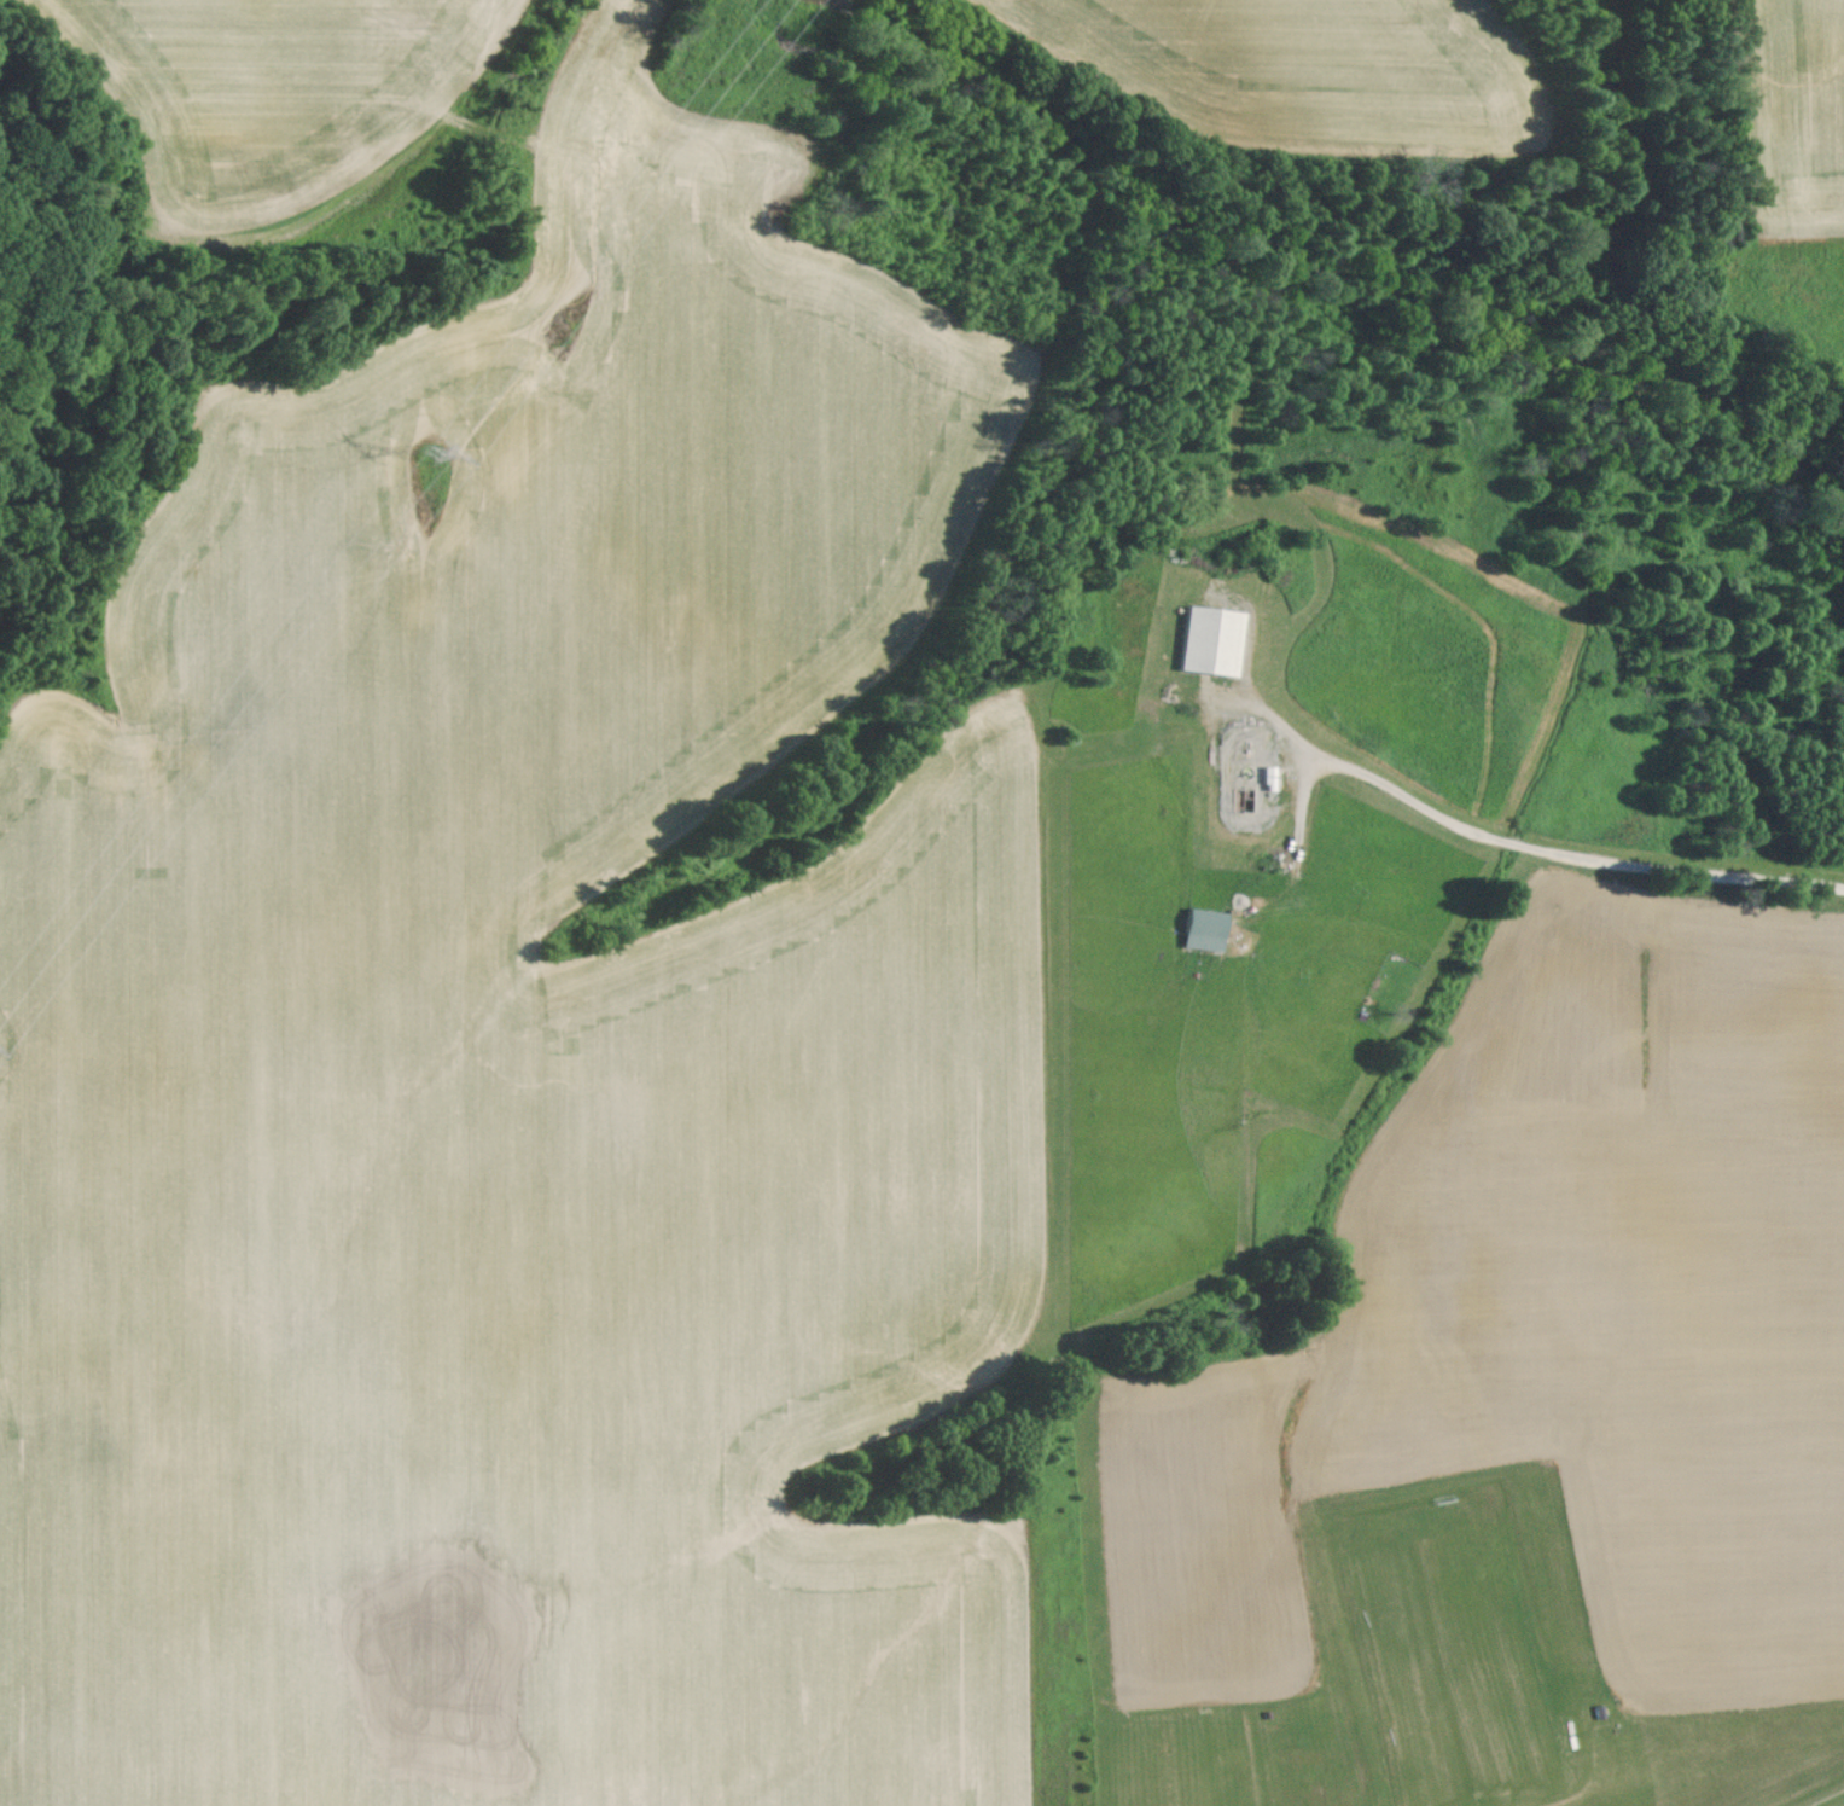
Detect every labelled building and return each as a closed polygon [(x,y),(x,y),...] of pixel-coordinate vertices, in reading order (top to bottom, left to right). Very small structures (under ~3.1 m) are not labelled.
[(1176,670),(1235,676),(1242,611),(1183,605),(1176,670)] [(1180,946),(1218,950),(1222,912),(1184,908),(1180,946)]
